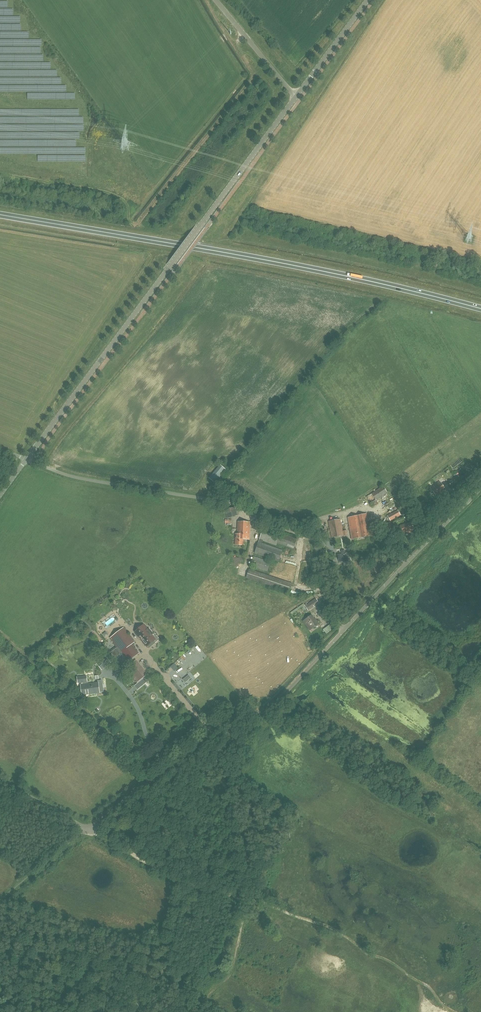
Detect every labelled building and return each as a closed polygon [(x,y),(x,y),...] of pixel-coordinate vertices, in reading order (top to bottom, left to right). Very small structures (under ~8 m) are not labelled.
[(437,496),(446,490),(440,481),(431,488),(437,496)] [(458,485),(454,488),(459,494),(466,488),(463,485),(460,488),(458,485)] [(387,493),(383,486),(366,497),(371,503),(387,493)] [(228,518),(237,515),(235,507),(225,510),(228,518)] [(400,515),(398,510),(388,516),(390,520),(400,515)] [(352,539),(369,536),(366,514),(348,517),(352,539)] [(343,536),(340,519),(329,521),(332,538),(343,536)] [(249,539),(250,522),(238,521),(237,534),(236,534),(235,545),(243,545),(243,539),(249,539)] [(390,522),(386,524),(389,531),(394,529),(390,522)] [(403,533),(414,530),(411,522),(400,526),(403,533)] [(276,545),(277,544),(287,547),(293,549),(297,539),(281,533),(280,534),(264,528),(260,539),(259,539),(255,553),(279,561),(282,550),(262,543),(263,540),(276,545)] [(349,552),(345,552),(345,550),(341,550),(341,554),(337,555),(339,563),(351,561),(349,552)] [(250,566),(267,572),(271,562),(254,556),(250,566)] [(289,592),(292,584),(249,569),(246,578),(289,592)] [(306,603),(304,605),(305,606),(302,608),(305,613),(314,607),(313,605),(319,602),(316,598),(307,605),(306,603)] [(319,624),(317,620),(316,621),(312,615),(303,621),(305,625),(308,623),(312,629),(319,624)] [(154,632),(151,634),(144,625),(135,632),(147,647),(154,640),(157,644),(161,641),(154,632)] [(114,658),(116,656),(123,666),(133,658),(139,653),(132,644),(135,642),(124,627),(102,643),(114,658)] [(96,663),(101,669),(110,662),(105,656),(96,663)] [(98,683),(87,684),(87,682),(86,676),(77,677),(78,683),(81,682),(82,694),(86,694),(86,693),(89,693),(89,694),(100,692),(98,683)] [(144,678),(135,685),(138,689),(147,681),(144,678)]
